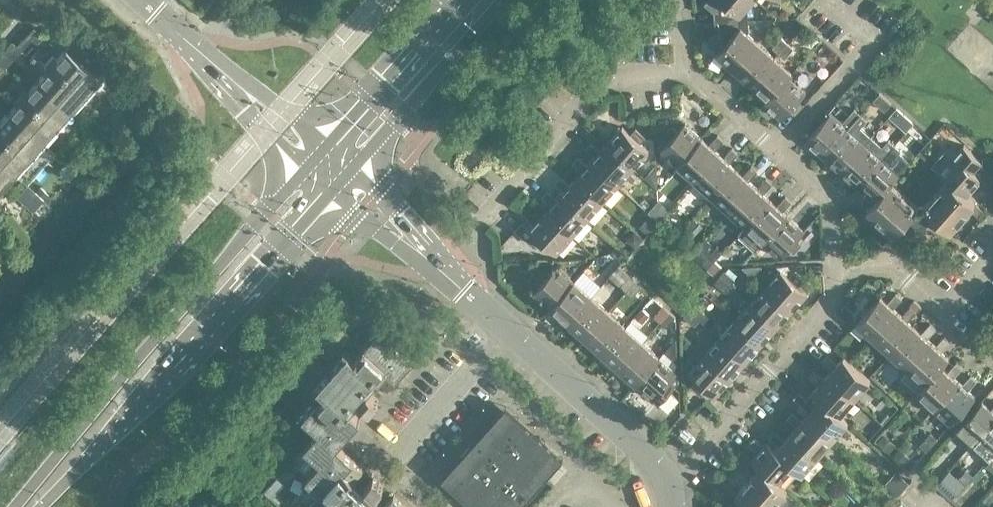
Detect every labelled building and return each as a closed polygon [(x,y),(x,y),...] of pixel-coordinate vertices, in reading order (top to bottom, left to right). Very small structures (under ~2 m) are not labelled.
[(712,9),(714,10),(715,22),(740,21),(740,15),(753,0),(720,0),(712,9)] [(740,21),(715,22),(715,32),(713,35),(718,39),(724,45),(717,53),(734,68),(758,42),(741,26),(740,21)] [(34,44),(36,41),(42,35),(33,27),(25,36),(34,44)] [(34,44),(25,36),(16,46),(21,50),(25,54),(34,44)] [(779,53),(788,43),(781,37),(772,47),(779,53)] [(73,38),(36,79),(69,108),(105,67),(73,38)] [(12,42),(4,51),(13,59),(21,50),(16,46),(12,42)] [(758,42),(734,68),(752,84),(775,57),(758,42)] [(784,58),(794,47),(788,43),(779,53),(784,58)] [(0,55),(0,63),(0,64),(5,68),(13,59),(4,51),(0,55)] [(775,57),(752,84),(768,99),(769,99),(789,76),(793,73),(775,57)] [(0,64),(0,80),(1,81),(9,71),(5,68),(0,64)] [(769,99),(768,99),(765,102),(783,118),(790,110),(796,115),(805,105),(799,100),(806,91),(789,76),(769,99)] [(36,79),(8,110),(40,140),(69,108),(36,79)] [(886,110),(892,103),(880,92),(874,99),(886,110)] [(807,140),(824,155),(861,114),(854,108),(841,123),(831,113),(807,140)] [(0,119),(0,160),(12,171),(40,140),(8,110),(0,119)] [(906,118),(897,110),(892,115),(901,123),(906,118)] [(861,114),(824,155),(841,171),(871,137),(860,126),(867,119),(861,114)] [(661,150),(679,165),(703,139),(685,123),(678,131),(672,126),(663,136),(669,141),(661,150)] [(622,127),(607,144),(633,168),(649,150),(641,143),(646,137),(636,128),(631,134),(622,127)] [(703,139),(679,165),(696,180),(720,154),(716,150),(724,140),(718,135),(709,145),(703,139)] [(871,137),(841,171),(858,186),(895,145),(888,139),(882,146),(871,137)] [(633,168),(607,144),(601,151),(591,142),(586,148),(595,157),(592,161),(618,185),(633,168)] [(895,145),(858,186),(875,200),(875,201),(891,183),(892,183),(899,174),(887,164),(901,150),(895,145)] [(932,166),(939,172),(948,180),(948,179),(966,196),(967,195),(982,178),(973,170),(982,161),(964,145),(955,154),(948,148),(932,166)] [(720,154),(696,180),(713,196),(737,169),(730,163),(738,153),(732,148),(724,157),(720,154)] [(618,185),(592,161),(588,165),(578,156),(573,163),(582,171),(577,178),(603,202),(618,185)] [(12,171),(0,160),(0,185),(12,171)] [(737,169),(713,196),(729,211),(753,184),(749,180),(758,171),(752,165),(743,175),(737,169)] [(603,202),(577,178),(570,185),(561,176),(555,182),(565,191),(561,195),(588,218),(603,202)] [(753,184),(729,211),(746,226),(770,199),(764,193),(772,184),(766,178),(758,188),(753,184)] [(875,201),(875,200),(860,217),(866,223),(873,214),(895,233),(902,225),(907,229),(916,229),(917,234),(928,233),(928,228),(938,227),(942,223),(951,230),(970,209),(978,216),(983,210),(967,195),(966,196),(948,179),(948,180),(924,206),(919,207),(892,183),(891,183),(875,201)] [(588,218),(561,195),(558,199),(548,190),(542,196),(552,205),(546,211),(573,235),(588,218)] [(770,199),(746,226),(738,235),(755,250),(763,241),(787,214),(783,211),(792,201),(786,196),(777,205),(770,199)] [(573,235),(546,211),(531,229),(539,236),(534,242),(544,251),(549,245),(557,253),(573,235)] [(787,214),(763,241),(781,257),(788,248),(794,254),(803,244),(797,238),(804,230),(787,214)] [(618,265),(612,259),(603,269),(609,275),(618,265)] [(715,273),(719,268),(713,263),(709,268),(715,273)] [(534,292),(552,307),(575,281),(558,265),(551,273),(545,268),(536,278),(541,283),(534,292)] [(735,279),(725,269),(720,276),(730,285),(735,279)] [(781,269),(765,287),(792,310),(807,293),(799,285),(805,280),(795,270),(789,276),(781,269)] [(627,291),(636,281),(629,274),(620,285),(627,291)] [(730,285),(720,276),(714,282),(724,291),(730,285)] [(575,281),(552,307),(569,323),(592,296),(575,281)] [(632,296),(641,285),(636,281),(627,291),(632,296)] [(792,310),(765,287),(750,303),(777,327),(792,310)] [(888,302),(881,296),(857,323),(874,338),(898,312),(894,308),(903,298),(896,293),(888,302)] [(592,296),(569,323),(585,338),(609,311),(592,296)] [(898,312),(874,338),(888,351),(883,357),(880,354),(871,365),(877,370),(891,353),(915,327),(908,321),(921,307),(914,302),(902,315),(898,312)] [(705,313),(695,303),(689,309),(699,319),(705,313)] [(750,303),(735,320),(761,344),(777,327),(750,303)] [(661,321),(670,311),(663,305),(654,315),(661,321)] [(699,319),(689,309),(684,316),(694,325),(699,319)] [(609,311),(585,338),(602,353),(626,326),(609,311)] [(666,326),(676,316),(670,311),(661,321),(666,326)] [(344,316),(329,333),(336,339),(340,339),(351,326),(351,322),(344,316)] [(735,320),(720,337),(746,361),(761,344),(735,320)] [(364,468),(338,446),(361,420),(348,408),(375,377),(389,389),(413,362),(396,348),(404,339),(387,323),(356,357),(349,351),(319,385),(326,392),(303,417),(319,431),(305,447),(321,462),(307,478),(306,477),(302,481),(320,497),(324,493),(332,500),(326,506),(380,506),(351,482),(364,468)] [(915,327),(891,353),(908,369),(932,342),(928,338),(937,329),(930,323),(922,333),(915,327)] [(626,326),(602,353),(619,368),(643,342),(626,326)] [(932,342),(908,369),(925,384),(949,357),(942,351),(951,341),(945,336),(936,346),(932,342)] [(720,337),(705,354),(731,378),(746,361),(720,337)] [(643,342),(619,368),(636,383),(660,357),(643,342)] [(716,395),(731,378),(705,354),(689,372),(697,379),(692,385),(702,394),(707,388),(716,395)] [(870,381),(844,357),(838,364),(828,355),(822,362),(832,371),(829,375),(855,398),(870,381)] [(660,357),(636,383),(653,399),(661,390),(667,396),(676,386),(670,381),(677,372),(660,357)] [(949,357),(925,384),(918,392),(934,407),(958,381),(954,377),(963,368),(957,362),(948,372),(942,366),(949,357)] [(306,372),(299,366),(291,375),(300,383),(306,376),(306,372)] [(855,398),(829,375),(825,379),(815,370),(809,376),(819,385),(813,392),(821,400),(822,399),(840,415),(855,398)] [(958,381),(934,407),(952,423),(976,396),(968,390),(977,380),(971,375),(962,385),(958,381)] [(822,399),(821,400),(816,406),(806,397),(800,403),(810,412),(806,416),(833,440),(849,422),(840,415),(822,399)] [(957,428),(974,443),(992,422),(992,406),(991,408),(982,400),(957,428)] [(833,440),(806,416),(803,420),(793,411),(787,417),(797,426),(791,433),(818,457),(833,440)] [(540,468),(531,459),(541,447),(540,446),(505,415),(474,450),(470,447),(462,455),(466,459),(447,481),(476,506),(520,506),(525,501),(522,498),(534,485),(537,487),(546,478),(537,470),(540,468)] [(974,443),(990,458),(992,454),(992,422),(974,443)] [(818,457),(791,433),(785,440),(775,431),(770,437),(780,446),(777,450),(776,450),(794,466),(794,467),(802,474),(818,457)] [(776,450),(777,450),(768,442),(764,447),(754,438),(748,444),(758,453),(752,459),(779,483),(794,467),(794,466),(776,450)] [(546,440),(544,442),(540,446),(541,447),(531,459),(540,468),(547,461),(554,467),(564,457),(546,440)] [(752,459),(747,465),(756,473),(737,494),(744,501),(740,506),(773,506),(788,490),(779,483),(752,459)] [(963,459),(939,478),(952,494),(976,475),(963,459)] [(883,485),(896,497),(909,483),(895,470),(883,485)] [(394,496),(384,506),(407,506),(394,496)]
